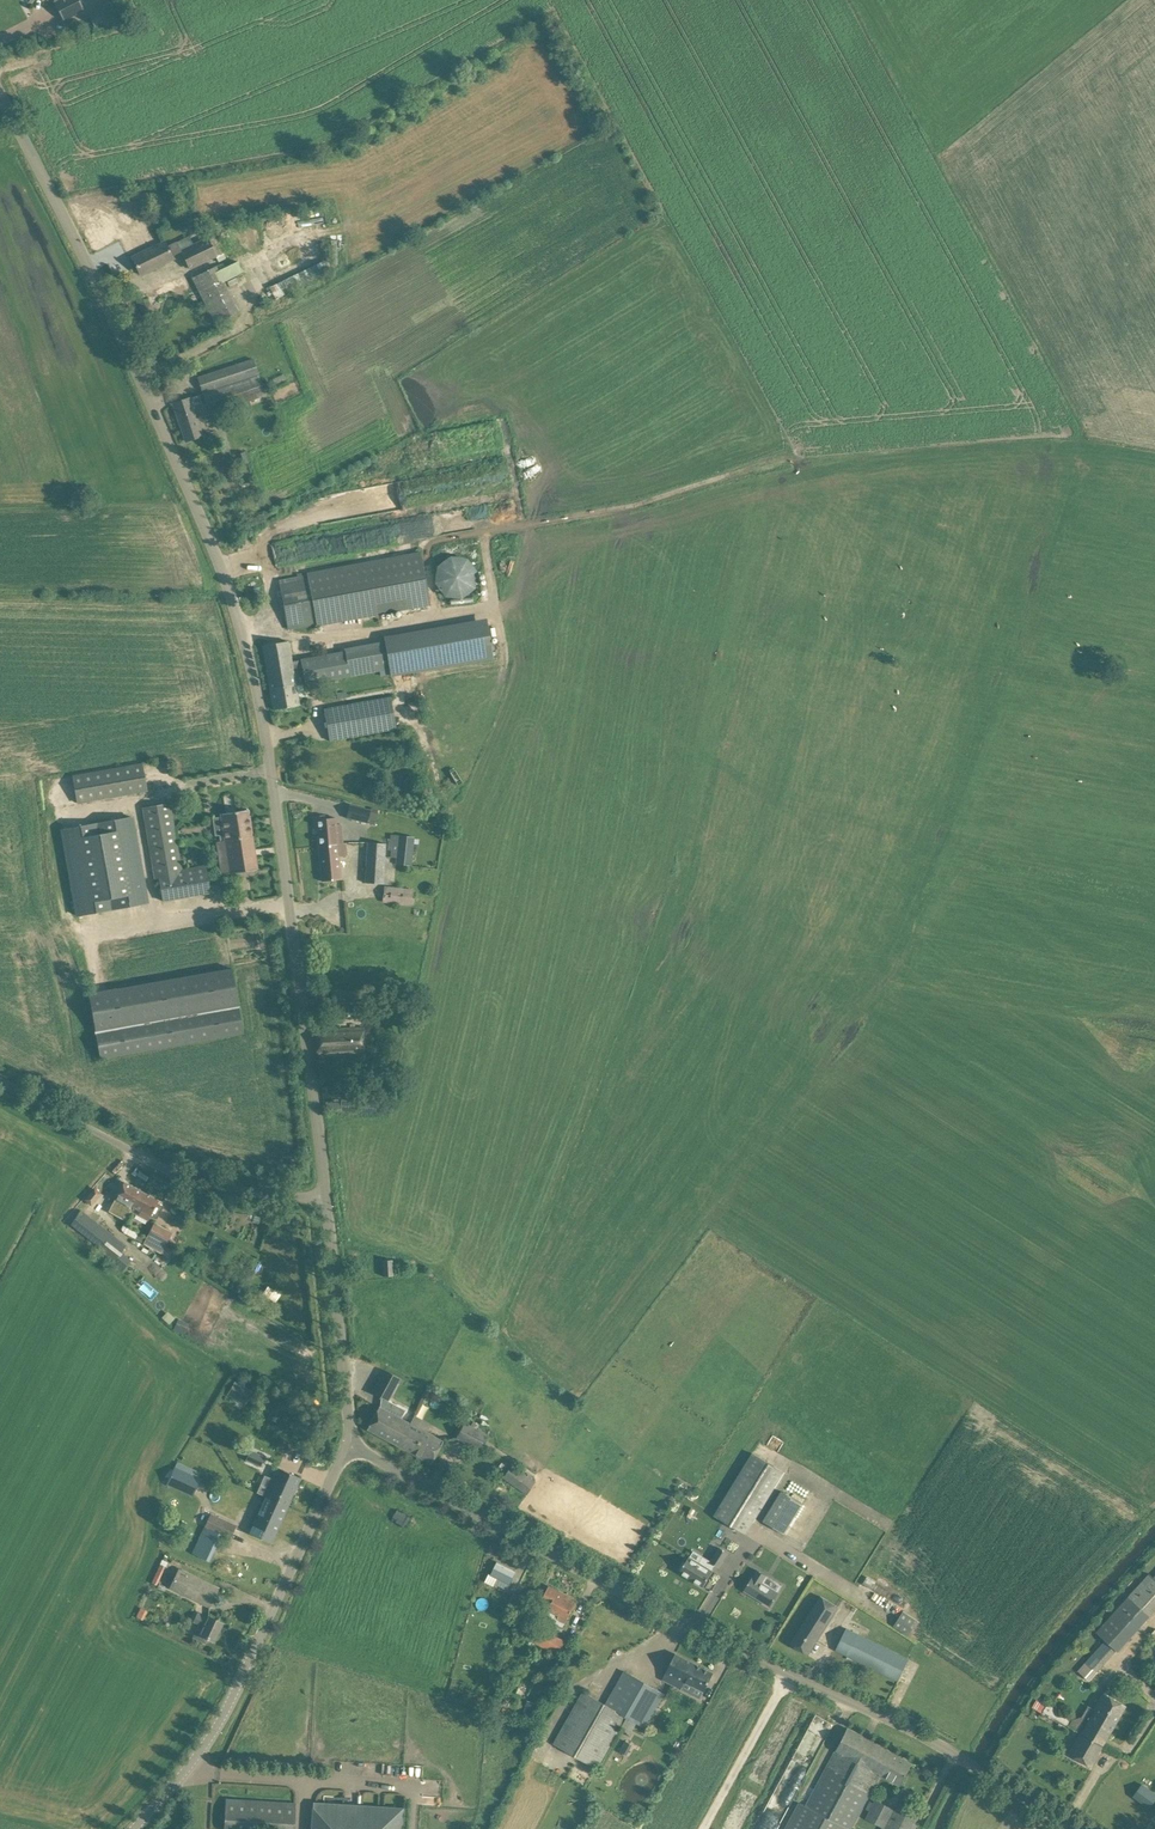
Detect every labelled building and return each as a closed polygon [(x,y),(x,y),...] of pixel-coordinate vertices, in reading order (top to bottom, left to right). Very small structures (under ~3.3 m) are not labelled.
[(79,0),(58,0),(59,0),(54,2),(64,20),(84,10),(79,0)] [(113,5),(90,17),(95,27),(102,23),(104,27),(120,19),(113,5)] [(220,240),(219,237),(217,233),(208,238),(193,245),(189,235),(176,241),(176,240),(166,245),(164,241),(132,257),(141,274),(173,258),(183,253),(190,268),(216,255),(229,249),(223,239),(220,240)] [(213,322),(237,311),(223,281),(242,272),(236,260),(216,269),(214,265),(192,276),(213,322)] [(274,295),(311,279),(307,269),(270,285),(274,295)] [(197,418),(255,399),(266,395),(253,358),(243,361),(197,377),(203,393),(173,403),(186,441),(202,435),(197,418)] [(300,626),(316,623),(317,625),(430,604),(420,551),(307,572),(307,575),(279,580),(288,629),(300,626)] [(450,556),(437,566),(435,583),(445,596),(461,598),(475,588),(477,572),(467,558),(450,556)] [(391,676),(493,659),(486,619),(384,637),(385,643),(312,657),(300,659),(301,665),(293,666),(295,683),(305,681),(305,684),(309,683),(390,669),(391,676)] [(293,666),(292,667),(288,641),(262,644),(274,709),(299,705),(295,683),(293,666)] [(329,741),(396,729),(390,696),(323,708),(329,741)] [(77,803),(147,791),(142,762),(72,775),(77,803)] [(206,865),(182,869),(170,802),(142,807),(154,879),(159,878),(162,900),(210,892),(206,865)] [(371,807),(370,809),(349,804),(346,817),(367,822),(368,817),(376,819),(378,809),(371,807)] [(257,868),(249,813),(249,810),(236,811),(233,809),(229,809),(227,813),(220,814),(224,841),(215,842),(220,874),(257,868)] [(314,828),(317,827),(318,845),(343,843),(342,823),(336,824),(335,818),(328,818),(325,818),(324,815),(313,816),(314,828)] [(77,916),(149,903),(133,816),(61,829),(77,916)] [(388,838),(388,844),(392,845),(390,856),(395,857),(395,864),(411,865),(414,837),(391,834),(391,838),(388,838)] [(364,883),(382,884),(385,844),(367,842),(364,883)] [(346,855),(345,848),(344,843),(343,843),(318,845),(322,881),(341,879),(338,856),(346,855)] [(382,902),(410,905),(412,890),(383,887),(382,902)] [(243,1032),(230,960),(87,986),(100,1058),(243,1032)] [(363,991),(343,989),(331,988),(330,1006),(342,1008),(361,1009),(363,991)] [(317,1056),(329,1055),(364,1054),(363,1027),(342,1027),(330,1028),(330,1030),(315,1030),(317,1056)] [(338,1099),(325,1100),(326,1109),(339,1108),(338,1099)] [(124,1182),(109,1211),(127,1220),(124,1226),(124,1227),(132,1211),(148,1220),(153,1211),(158,1200),(141,1191),(124,1182)] [(91,1204),(100,1194),(95,1189),(85,1199),(91,1204)] [(127,1246),(81,1210),(70,1224),(100,1248),(96,1252),(122,1272),(131,1260),(122,1253),(127,1246)] [(135,1238),(144,1243),(162,1252),(172,1232),(154,1223),(147,1238),(137,1233),(135,1238)] [(383,1276),(393,1275),(392,1259),(382,1260),(383,1276)] [(262,1293),(276,1301),(281,1293),(267,1285),(262,1293)] [(178,1319),(173,1330),(183,1334),(188,1323),(178,1319)] [(388,1400),(397,1383),(401,1385),(404,1380),(384,1369),(372,1392),(375,1394),(388,1400)] [(398,1445),(410,1424),(379,1407),(368,1428),(398,1445)] [(464,1421),(455,1437),(478,1449),(487,1433),(464,1421)] [(431,1462),(442,1441),(410,1424),(398,1445),(431,1462)] [(279,1441),(276,1448),(286,1453),(289,1445),(279,1441)] [(717,1517),(710,1527),(729,1538),(736,1528),(738,1530),(776,1468),(753,1453),(715,1515),(717,1517)] [(528,1494),(535,1484),(536,1482),(513,1465),(511,1468),(504,1477),(528,1494)] [(166,1485),(193,1497),(201,1478),(174,1466),(166,1485)] [(300,1477),(279,1468),(249,1533),(271,1543),(300,1477)] [(784,1534),(803,1504),(781,1491),(763,1521),(784,1534)] [(237,1526),(210,1514),(205,1527),(190,1520),(175,1551),(207,1566),(221,1534),(231,1539),(237,1526)] [(684,1561),(679,1569),(681,1570),(680,1572),(703,1586),(712,1571),(712,1570),(713,1569),(715,1565),(719,1567),(728,1553),(720,1548),(711,1562),(702,1556),(699,1562),(689,1557),(686,1562),(684,1561)] [(510,1584),(516,1571),(498,1562),(492,1575),(510,1584)] [(218,1588),(207,1582),(179,1568),(170,1587),(209,1606),(218,1588)] [(753,1577),(744,1590),(770,1606),(779,1593),(762,1582),(766,1575),(758,1570),(753,1577)] [(1154,1577),(1150,1573),(1097,1632),(1118,1651),(1154,1610),(1154,1576),(1154,1577)] [(549,1586),(542,1601),(550,1606),(545,1616),(556,1622),(554,1625),(562,1629),(576,1603),(558,1593),(559,1592),(549,1586)] [(518,1603),(522,1594),(515,1591),(511,1600),(518,1603)] [(808,1655),(838,1607),(821,1596),(790,1643),(808,1655)] [(142,1608),(136,1618),(142,1621),(148,1611),(142,1608)] [(222,1622),(211,1617),(208,1616),(207,1618),(198,1613),(194,1621),(199,1623),(193,1637),(206,1643),(208,1638),(213,1641),(222,1622)] [(896,1624),(909,1631),(916,1621),(902,1614),(896,1624)] [(533,1624),(526,1639),(558,1655),(559,1652),(565,1642),(533,1624)] [(846,1628),(836,1650),(898,1681),(904,1670),(909,1659),(846,1628)] [(704,1691),(713,1673),(676,1654),(663,1679),(681,1688),(685,1681),(704,1691)] [(649,1719),(664,1693),(625,1672),(606,1705),(583,1692),(577,1702),(554,1743),(597,1767),(620,1728),(630,1735),(637,1722),(645,1727),(649,1719)] [(1081,1732),(1103,1745),(1109,1736),(1126,1706),(1104,1693),(1088,1720),(1086,1723),(1085,1725),(1081,1732)] [(532,1717),(537,1703),(528,1700),(523,1713),(532,1717)] [(1065,1709),(1063,1712),(1044,1701),(1040,1709),(1069,1725),(1073,1718),(1071,1717),(1073,1714),(1065,1709)] [(817,1714),(811,1726),(826,1734),(832,1722),(817,1714)] [(890,1780),(900,1785),(912,1763),(848,1728),(836,1750),(806,1806),(798,1802),(784,1828),(850,1828),(880,1774),(890,1780)] [(1091,1766),(1103,1745),(1081,1732),(1069,1754),(1091,1766)] [(627,1755),(633,1745),(625,1741),(619,1751),(627,1755)] [(547,1769),(544,1775),(555,1782),(559,1776),(547,1769)] [(1134,1797),(1149,1807),(1154,1798),(1154,1794),(1143,1785),(1134,1797)] [(295,1803),(225,1800),(225,1809),(225,1828),(294,1828),(295,1803)] [(893,1809),(876,1800),(866,1818),(882,1827),(880,1828),(915,1828),(917,1824),(914,1823),(920,1811),(913,1808),(902,1802),(897,1811),(893,1809)] [(403,1807),(317,1802),(315,1828),(402,1828),(403,1807)]
